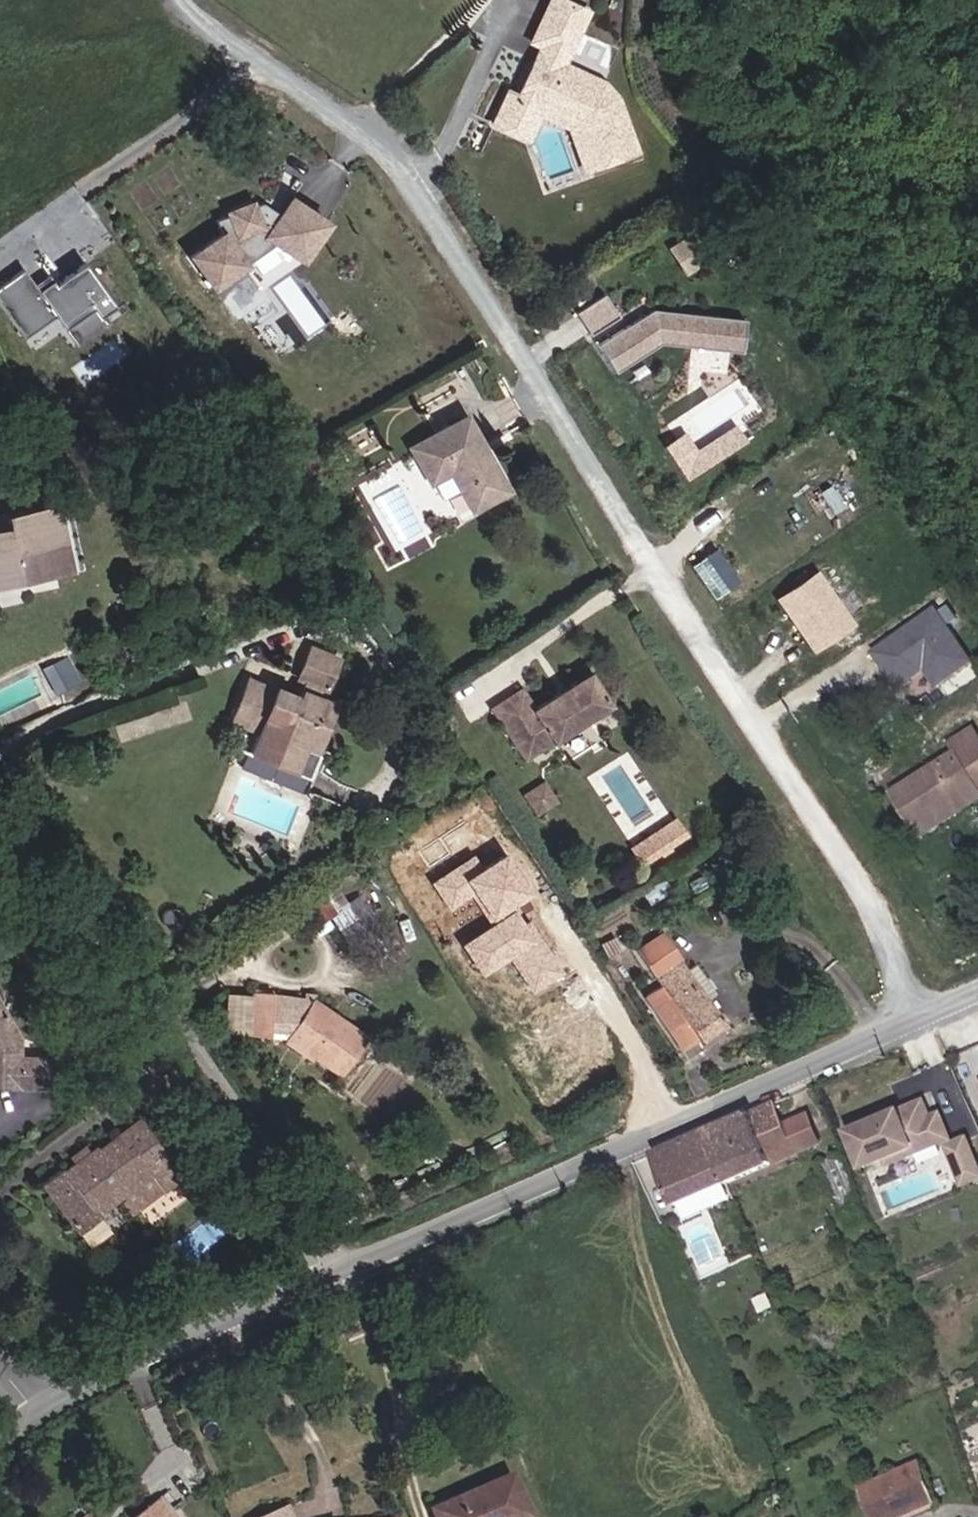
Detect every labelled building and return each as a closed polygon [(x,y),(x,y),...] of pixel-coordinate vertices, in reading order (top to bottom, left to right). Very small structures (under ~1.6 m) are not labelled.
[(498,113),(509,118),(524,86),(579,113),(595,158),(640,142),(621,88),(608,73),(568,54),(593,2),(589,0),(552,0),(538,31),(553,38),(547,52),(541,49),(523,86),(513,81),(498,113)] [(579,113),(524,86),(509,118),(533,130),(545,105),(573,118),(587,160),(595,158),(579,113)] [(304,255),(328,219),(291,195),(281,211),(277,208),(276,210),(269,206),(270,203),(262,198),(253,202),(251,199),(235,206),(236,208),(218,216),(224,229),(193,251),(216,282),(278,238),(304,255)] [(705,254),(691,233),(676,243),(690,264),(705,254)] [(81,263),(52,284),(48,280),(35,290),(33,287),(22,272),(0,288),(0,308),(24,341),(55,318),(65,332),(93,311),(100,320),(104,317),(115,309),(81,263)] [(35,290),(48,280),(47,277),(33,287),(35,290)] [(596,329),(624,310),(609,288),(581,307),(596,329)] [(658,303),(603,339),(622,366),(666,337),(746,346),(750,313),(658,303)] [(77,348),(109,325),(104,317),(100,320),(93,311),(65,332),(77,348)] [(457,415),(403,444),(423,480),(442,469),(463,508),(497,489),(457,415)] [(734,421),(695,446),(684,429),(663,442),(685,476),(745,437),(734,421)] [(57,558),(47,497),(0,505),(0,568),(57,558)] [(940,686),(977,661),(977,660),(940,604),(873,649),(900,689),(928,669),(940,686)] [(349,657),(324,646),(311,677),(319,680),(311,700),(261,679),(244,719),(266,728),(256,751),(315,776),(345,703),(325,695),(329,685),(336,687),(349,657)] [(63,697),(87,686),(75,659),(51,670),(63,697)] [(526,704),(515,686),(482,707),(516,760),(602,705),(579,670),(526,704)] [(885,799),(907,832),(977,783),(977,764),(957,734),(935,749),(942,760),(885,799)] [(534,782),(514,795),(524,811),(544,798),(534,782)] [(631,861),(676,832),(666,818),(622,847),(631,861)] [(335,880),(326,885),(357,930),(373,919),(358,891),(346,899),(335,880)] [(346,937),(357,930),(326,885),(305,899),(318,920),(330,911),(346,937)] [(668,936),(643,953),(673,1000),(660,1009),(680,1039),(719,1014),(668,936)] [(570,974),(566,968),(530,992),(549,1020),(585,997),(582,992),(604,978),(592,959),(570,974)] [(274,1036),(292,1037),(291,1043),(342,1081),(369,1041),(319,1005),(311,1015),(279,1011),(277,997),(258,996),(255,1041),(274,1042),(274,1036)] [(11,1088),(42,1089),(42,1060),(11,1059),(11,1039),(0,1019),(0,1087),(11,1088)] [(913,1141),(952,1126),(944,1107),(934,1111),(927,1094),(854,1125),(868,1160),(889,1151),(892,1157),(916,1147),(913,1141)] [(674,1196),(762,1159),(754,1141),(763,1136),(766,1142),(788,1134),(781,1118),(772,1097),(651,1150),(674,1196)] [(781,1118),(788,1134),(793,1146),(817,1136),(804,1107),(781,1118)] [(116,1133),(134,1161),(138,1167),(157,1154),(160,1151),(140,1119),(116,1133)] [(62,1160),(36,1176),(72,1232),(95,1215),(91,1209),(84,1196),(134,1161),(116,1133),(99,1145),(96,1141),(63,1162),(62,1160)] [(970,1133),(952,1140),(967,1178),(977,1174),(977,1152),(970,1133)] [(793,1146),(788,1134),(766,1142),(763,1136),(754,1141),(762,1159),(793,1146)] [(157,1154),(138,1167),(141,1173),(117,1191),(129,1210),(173,1181),(157,1154)] [(141,1173),(138,1167),(134,1161),(84,1196),(91,1209),(117,1191),(141,1173)] [(864,1480),(880,1516),(883,1516),(944,1491),(927,1453),(864,1480)] [(431,1516),(522,1516),(503,1472),(426,1504),(431,1516)] [(155,1496),(130,1515),(131,1516),(173,1516),(155,1496)] [(251,1516),(286,1516),(280,1503),(251,1516)]
